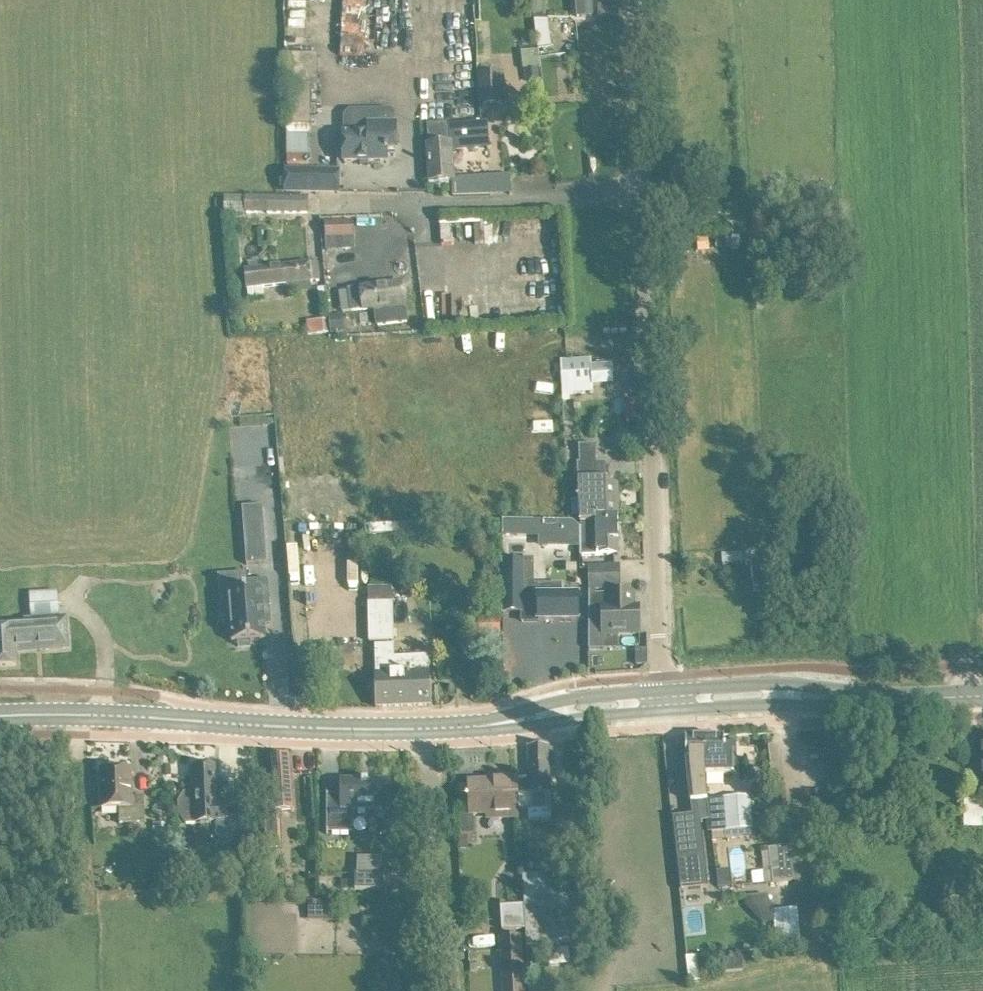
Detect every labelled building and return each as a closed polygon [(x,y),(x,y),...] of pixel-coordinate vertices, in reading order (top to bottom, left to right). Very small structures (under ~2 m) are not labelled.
[(598,16),(615,15),(615,0),(598,0),(598,16)] [(554,44),(551,17),(540,18),(542,45),(554,44)] [(527,49),(528,82),(543,81),(542,49),(527,49)] [(318,56),(286,56),(288,127),(286,127),(286,156),(321,156),(321,127),(312,127),(311,86),(319,86),(318,56)] [(478,75),(479,96),(479,105),(507,104),(505,74),(478,75)] [(345,116),(345,135),(344,135),(344,161),(386,161),(386,153),(388,153),(388,151),(396,151),(395,113),(391,110),(350,110),(345,116)] [(488,145),(486,120),(427,123),(430,161),(429,161),(431,182),(456,180),(454,148),(488,145)] [(286,190),(318,191),(338,192),(338,172),(286,170),(286,190)] [(490,182),(452,183),(453,195),(490,195),(490,182)] [(307,197),(287,197),(247,197),(247,213),(307,213),(307,197)] [(326,221),(327,238),(354,237),(354,221),(326,221)] [(247,289),(319,280),(317,262),(245,271),(247,289)] [(378,325),(407,322),(405,305),(406,304),(403,283),(349,289),(352,311),(363,309),(363,310),(376,308),(378,325)] [(590,359),(564,361),(566,394),(593,392),(592,385),(613,384),(612,364),(591,365),(590,359)] [(596,445),(579,445),(580,463),(578,463),(580,522),(596,523),(605,522),(605,518),(618,517),(617,517),(618,517),(617,484),(606,484),(606,462),(596,462),(596,445)] [(261,502),(241,504),(246,562),(266,560),(261,502)] [(618,540),(618,517),(605,518),(605,522),(596,523),(580,522),(581,522),(581,527),(581,551),(582,556),(615,555),(614,541),(618,540)] [(395,534),(376,537),(378,548),(397,545),(395,534)] [(500,560),(484,560),(484,573),(500,573),(500,560)] [(533,562),(503,562),(503,613),(522,613),(522,622),(578,621),(578,595),(561,595),(561,586),(532,586),(533,562)] [(620,565),(589,566),(590,590),(621,588),(620,565)] [(266,637),(265,622),(272,621),(269,577),(249,578),(249,588),(229,589),(229,591),(220,591),(222,616),(230,616),(232,639),(237,639),(238,644),(251,643),(251,638),(266,637)] [(36,591),(37,612),(65,611),(64,590),(36,591)] [(600,606),(602,637),(640,635),(640,604),(635,605),(634,592),(606,593),(606,606),(600,606)] [(394,641),(392,604),(368,605),(369,642),(394,641)] [(17,665),(16,650),(67,647),(65,617),(24,620),(24,626),(0,628),(0,666),(17,665)] [(479,621),(479,636),(500,636),(500,621),(479,621)] [(374,645),(377,707),(431,705),(429,655),(395,657),(394,644),(374,645)] [(646,665),(646,649),(635,650),(636,665),(646,665)] [(692,814),(672,816),(680,888),(688,887),(707,884),(702,841),(700,820),(704,820),(705,820),(710,819),(709,798),(706,798),(705,774),(704,774),(704,735),(685,735),(686,755),(686,760),(687,760),(687,781),(689,802),(691,802),(692,814)] [(724,735),(704,735),(704,774),(705,774),(734,774),(734,759),(737,759),(737,742),(724,742),(724,735)] [(528,746),(529,766),(530,793),(531,793),(533,823),(553,822),(554,828),(554,838),(570,837),(569,828),(568,806),(552,807),(548,745),(528,746)] [(296,809),(292,757),(268,759),(271,794),(260,795),(264,855),(285,853),(281,810),(296,809)] [(179,814),(186,823),(240,822),(240,804),(216,805),(215,767),(194,767),(195,792),(184,793),(178,799),(179,814)] [(100,771),(101,791),(102,809),(119,808),(119,823),(145,822),(145,816),(144,796),(132,797),(131,769),(100,771)] [(499,781),(469,782),(470,814),(486,813),(486,818),(517,817),(516,776),(498,777),(499,781)] [(388,783),(338,782),(338,799),(325,798),(325,834),(347,835),(347,813),(388,813),(388,783)] [(724,797),(709,798),(710,819),(711,831),(714,830),(715,839),(752,837),(752,828),(753,828),(751,796),(724,797)] [(982,827),(982,800),(965,800),(965,827),(982,827)] [(254,843),(254,824),(240,824),(241,843),(254,843)] [(791,845),(769,847),(773,883),(795,880),(791,845)] [(570,871),(523,875),(524,907),(529,906),(570,904),(570,871)] [(168,874),(154,875),(155,890),(169,889),(168,874)] [(382,889),(382,874),(355,874),(355,889),(382,889)] [(774,914),(766,895),(745,897),(746,906),(761,923),(775,922),(774,914)] [(524,918),(524,907),(523,904),(501,906),(501,919),(524,918)] [(570,943),(570,904),(529,906),(531,946),(570,943)] [(797,908),(774,910),(774,914),(775,922),(778,949),(789,948),(802,946),(797,908)] [(500,936),(503,990),(526,990),(522,935),(500,936)] [(551,969),(560,969),(560,965),(571,964),(569,946),(549,948),(551,969)] [(697,955),(687,956),(690,982),(690,984),(700,982),(697,955)] [(742,968),(741,956),(723,958),(723,969),(742,968)] [(559,981),(533,982),(533,990),(560,990),(559,981)]
